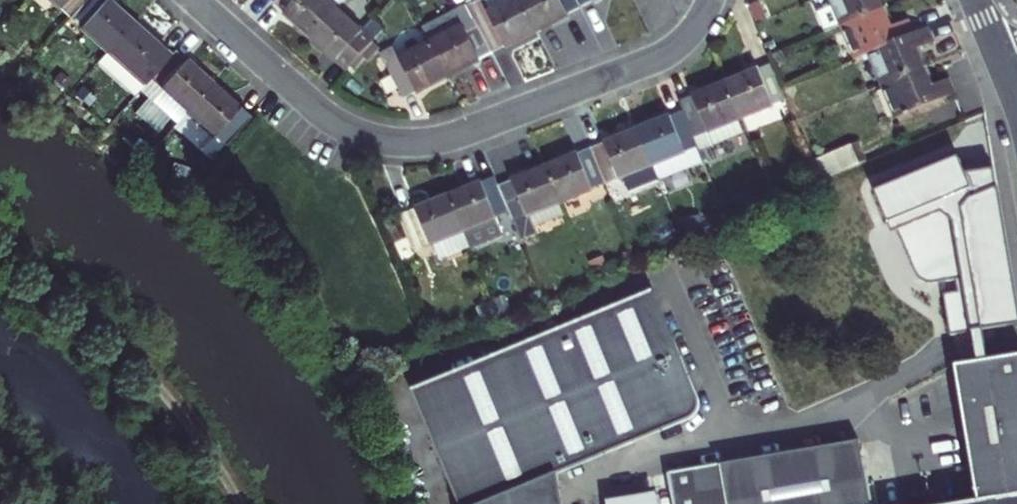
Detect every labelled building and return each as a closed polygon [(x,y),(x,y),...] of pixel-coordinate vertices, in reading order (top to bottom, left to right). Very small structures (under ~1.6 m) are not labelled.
[(58,13),(70,0),(44,0),(58,13)] [(120,17),(102,0),(70,0),(58,13),(94,46),(120,17)] [(269,3),(304,35),(330,6),(323,0),(271,0),(269,3)] [(472,16),(489,50),(532,28),(519,0),(470,0),(466,2),(472,16)] [(532,28),(579,4),(577,0),(519,0),(532,28)] [(840,22),(882,5),(880,0),(831,0),(840,22)] [(427,39),(444,73),(489,50),(472,16),(466,2),(421,26),(427,39)] [(890,26),(896,24),(888,2),(882,5),(890,26)] [(882,5),(840,22),(853,55),(867,49),(911,31),(907,20),(896,24),(890,26),(882,5)] [(330,6),(304,35),(343,70),(369,40),(330,6)] [(94,46),(132,79),(137,73),(158,51),(120,17),(94,46)] [(923,26),(911,31),(867,49),(880,80),(920,64),(914,48),(919,46),(929,42),(923,26)] [(444,73),(427,39),(383,61),(400,95),(444,73)] [(174,107),(200,78),(163,45),(158,51),(137,73),(174,107)] [(920,64),(925,62),(919,46),(914,48),(920,64)] [(722,81),(736,116),(783,98),(778,86),(768,62),(722,81)] [(928,84),(934,82),(925,62),(920,64),(928,84)] [(920,64),(880,80),(894,114),(949,92),(944,78),(934,82),(928,84),(920,64)] [(236,111),(200,78),(174,107),(211,140),(236,111)] [(676,100),(680,109),(691,135),(707,129),(712,143),(742,131),(736,116),(722,81),(676,100)] [(701,162),(691,135),(680,109),(634,127),(649,164),(655,180),(701,162)] [(588,146),(602,182),(649,164),(634,127),(588,146)] [(857,143),(810,162),(818,182),(865,162),(857,143)] [(602,182),(588,146),(542,165),(557,200),(602,182)] [(926,285),(956,279),(958,291),(943,293),(950,335),(1016,323),(1016,308),(1007,284),(1001,285),(999,273),(1011,271),(994,168),(965,173),(958,156),(873,191),(891,233),(895,232),(913,274),(917,280),(926,285)] [(557,200),(542,165),(495,184),(511,222),(518,239),(533,233),(525,213),(557,200)] [(506,209),(495,184),(491,175),(445,193),(460,229),(465,241),(496,229),(490,216),(506,209)] [(467,245),(465,241),(460,229),(445,193),(398,212),(413,248),(429,241),(436,258),(467,245)] [(698,402),(645,286),(405,386),(455,503),(564,503),(559,473),(692,410),(697,406),(698,402)] [(955,366),(978,502),(967,503),(1016,503),(1016,356),(955,366)] [(856,444),(665,475),(670,503),(867,503),(856,444)]
